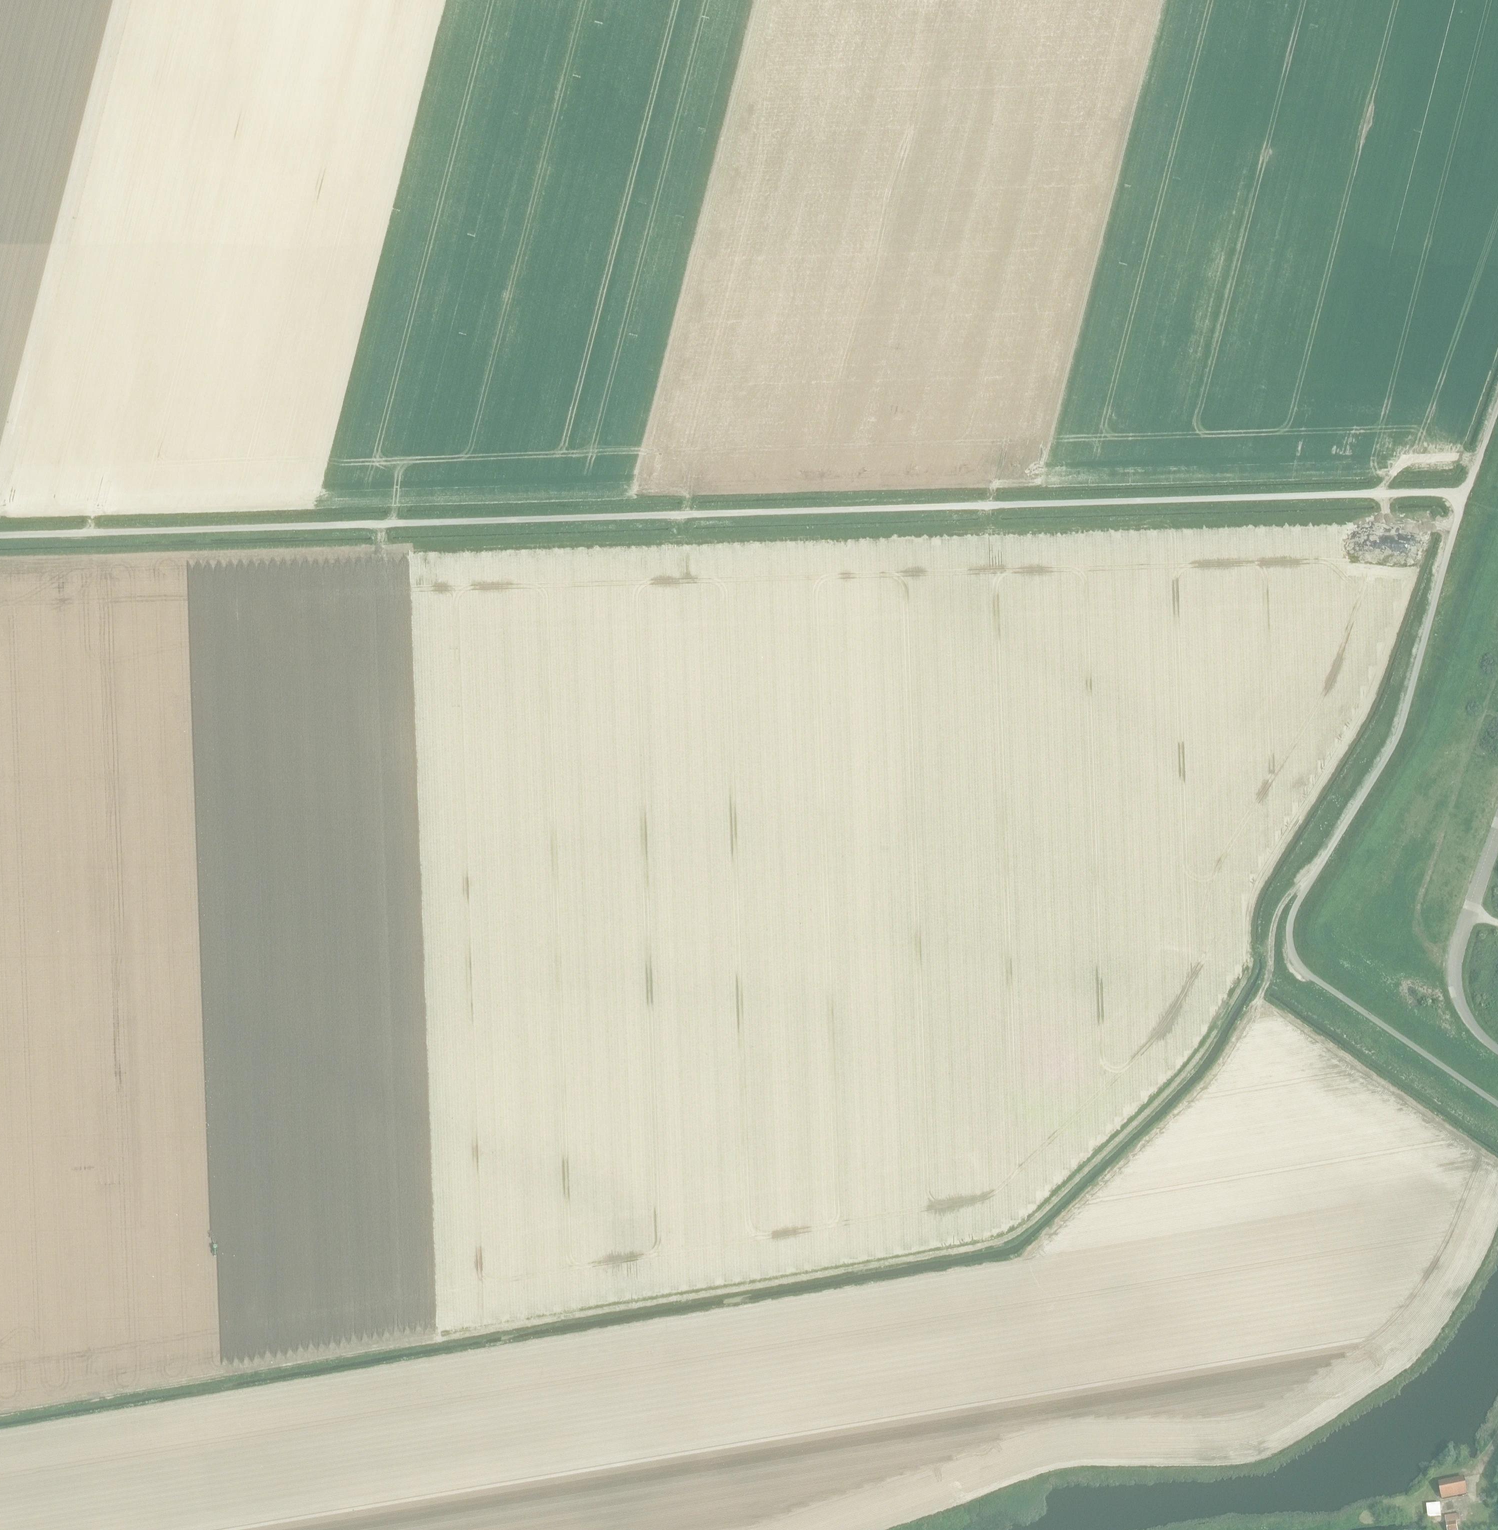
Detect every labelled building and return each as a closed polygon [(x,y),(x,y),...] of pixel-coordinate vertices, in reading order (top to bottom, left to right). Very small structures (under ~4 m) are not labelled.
[(1463,1480),(1439,1485),(1442,1502),(1466,1497),(1463,1480)] [(1426,1505),(1428,1518),(1441,1516),(1440,1503),(1426,1505)] [(1446,1529),(1456,1529),(1456,1524),(1460,1524),(1458,1516),(1444,1519),(1446,1529)]
